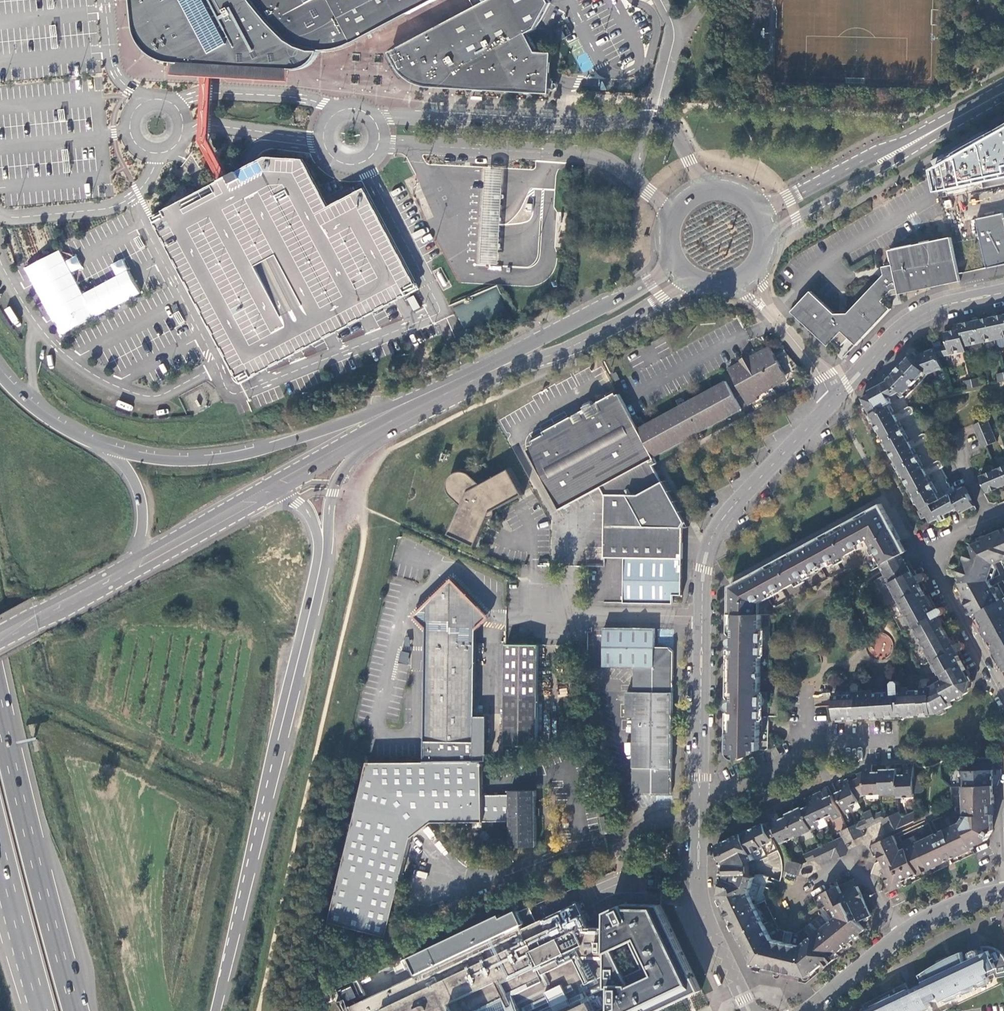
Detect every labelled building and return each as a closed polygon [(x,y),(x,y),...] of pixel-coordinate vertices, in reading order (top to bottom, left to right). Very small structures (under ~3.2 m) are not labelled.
[(139,31),(140,34),(142,41),(144,45),(146,48),(150,53),(153,56),(155,57),(162,61),(164,62),(167,63),(175,65),(184,66),(202,66),(206,66),(206,69),(208,71),(209,72),(211,73),(213,74),(216,73),(217,72),(218,71),(219,68),(220,67),(296,71),(301,71),(306,70),(311,68),(316,65),(319,61),(322,57),(324,52),(327,52),(338,50),(348,47),(362,42),(439,0),(136,0),(139,31)] [(478,7),(396,51),(402,61),(406,68),(410,73),(412,74),(415,76),(418,79),(425,82),(432,83),(552,94),(554,52),(538,51),(528,33),(538,28),(551,2),(550,0),(491,0),(487,2),(485,0),(474,0),(478,7)] [(212,77),(203,77),(199,141),(221,182),(228,175),(209,140),(212,77)] [(946,196),(1003,184),(1003,130),(1000,132),(990,138),(938,168),(946,196)] [(206,190),(157,216),(246,382),(400,300),(423,287),(376,200),(369,187),(334,206),(322,185),(308,158),(270,156),(249,167),(227,179),(221,182),(206,190)] [(487,170),(482,264),(499,264),(504,171),(487,170)] [(1003,217),(1003,213),(977,218),(987,266),(1003,263),(1003,217)] [(959,272),(951,234),(890,247),(893,262),(898,288),(899,288),(900,293),(961,279),(959,272)] [(898,288),(893,262),(886,263),(887,271),(858,301),(879,320),(890,308),(882,300),(891,292),(893,290),(898,288)] [(856,343),(879,320),(858,301),(849,310),(837,313),(826,302),(813,290),(797,305),(793,309),(828,344),(835,337),(842,343),(849,336),(856,343)] [(1003,339),(1003,315),(993,317),(998,340),(1003,339)] [(981,343),(998,340),(993,317),(977,320),(981,343)] [(965,347),(981,343),(977,320),(961,324),(962,329),(965,347)] [(962,329),(945,332),(948,344),(950,355),(966,352),(965,347),(962,329)] [(950,355),(948,344),(942,346),(935,348),(939,357),(950,355)] [(741,362),(728,369),(748,405),(759,399),(757,395),(773,387),(770,380),(784,372),(770,345),(759,352),(750,356),(749,354),(740,359),(741,362)] [(890,380),(868,391),(870,394),(862,397),(922,509),(919,511),(923,518),(927,516),(931,522),(939,518),(940,521),(947,517),(946,514),(958,508),(960,513),(974,506),(964,487),(942,498),(890,404),(906,396),(904,394),(926,372),(928,374),(943,368),(939,357),(935,348),(918,355),(915,352),(888,379),(890,380)] [(738,356),(740,359),(749,354),(748,351),(738,356)] [(788,379),(784,372),(770,380),(773,387),(788,379)] [(972,380),(974,387),(979,386),(981,386),(979,378),(972,380)] [(965,382),(966,389),(974,387),(972,380),(965,382)] [(738,401),(727,382),(639,430),(649,450),(738,401)] [(605,558),(625,558),(624,603),(625,603),(673,604),(674,595),(682,595),(683,544),(684,522),(653,465),(656,463),(653,458),(649,450),(639,430),(619,393),(618,394),(616,392),(594,404),(592,400),(582,405),(585,409),(543,431),(545,433),(531,441),(533,443),(528,446),(530,448),(527,449),(560,509),(601,486),(606,496),(605,540),(605,558)] [(738,401),(649,450),(653,458),(742,409),(738,401)] [(976,433),(989,427),(986,420),(973,425),(976,433)] [(993,435),(989,427),(976,433),(979,440),(993,435)] [(982,447),(996,442),(993,435),(979,440),(982,447)] [(510,469),(483,483),(469,472),(466,471),(463,471),(460,471),(457,472),(454,473),(452,475),(450,477),(449,479),(448,482),(448,485),(448,487),(449,490),(450,493),(461,505),(450,534),(475,546),(486,522),(488,517),(492,511),(496,508),(501,506),(523,494),(510,469)] [(987,492),(1003,486),(996,469),(980,476),(987,492)] [(953,488),(964,485),(962,479),(951,482),(953,488)] [(894,531),(895,528),(882,504),(730,585),(730,614),(758,615),(758,604),(757,602),(781,590),(781,591),(806,578),(805,576),(834,560),(835,562),(869,545),(868,542),(879,537),(882,544),(896,537),(894,531)] [(496,510),(496,508),(492,511),(488,517),(490,518),(492,518),(494,517),(495,516),(496,514),(497,512),(496,510)] [(873,549),(885,574),(907,562),(912,559),(895,528),(894,531),(896,537),(882,544),(873,549)] [(983,537),(983,536),(976,539),(977,542),(973,544),(972,549),(969,548),(959,577),(961,579),(959,583),(962,587),(959,589),(962,596),(964,595),(975,615),(1000,601),(990,581),(996,565),(1003,561),(1003,529),(983,537)] [(833,695),(835,719),(837,719),(837,721),(839,722),(844,722),(845,722),(845,719),(850,719),(850,721),(852,722),(856,722),(858,720),(857,718),(873,717),(873,719),(874,720),(879,720),(880,719),(880,717),(888,716),(888,718),(889,719),(894,719),(895,718),(894,716),(898,716),(899,718),(900,719),(905,718),(906,717),(906,715),(922,714),(922,716),(924,717),(928,717),(929,716),(928,714),(938,713),(952,706),(950,702),(967,693),(972,680),(958,655),(961,653),(959,651),(963,649),(965,646),(963,642),(960,642),(959,642),(957,639),(954,641),(951,636),(948,637),(942,626),(945,624),(942,620),(945,618),(943,614),(945,613),(946,611),(944,607),(940,607),(937,609),(930,595),(927,594),(926,595),(923,590),(926,588),(924,585),(927,584),(924,580),(926,579),(927,576),(925,573),(921,572),(915,576),(907,562),(885,574),(874,580),(927,679),(924,679),(922,680),(922,684),(921,684),(921,689),(900,690),(900,682),(897,680),(894,680),(892,682),(893,691),(861,693),(861,684),(859,682),(856,683),(853,684),(854,693),(833,695)] [(474,761),(475,741),(476,635),(472,632),(484,620),(484,611),(456,584),(448,583),(419,611),(419,620),(430,631),(426,635),(426,641),(429,642),(429,648),(426,650),(426,654),(429,657),(426,661),(425,762),(474,761)] [(1000,601),(975,615),(1003,667),(1003,599),(1000,601)] [(758,615),(730,614),(727,749),(728,753),(728,755),(729,757),(731,759),(733,760),(735,761),(737,761),(739,761),(741,760),(743,759),(745,757),(746,755),(746,750),(768,749),(770,615),(758,615)] [(627,794),(669,795),(673,647),(654,647),(655,629),(601,627),(600,667),(632,667),(631,692),(629,692),(627,794)] [(543,646),(543,644),(507,643),(505,741),(537,741),(539,646),(543,646)] [(407,663),(409,653),(400,651),(398,662),(407,663)] [(328,922),(387,937),(388,937),(412,839),(433,823),(485,822),(485,821),(511,820),(511,846),(537,846),(536,789),(510,790),(510,795),(484,795),(483,761),(474,761),(425,762),(370,762),(367,762),(328,922)] [(962,823),(973,847),(988,839),(993,831),(992,815),(995,815),(993,763),(964,764),(967,821),(962,823)] [(873,773),(873,765),(864,766),(864,778),(860,780),(859,778),(850,782),(856,795),(865,791),(865,795),(881,795),(880,772),(873,773)] [(898,797),(915,797),(914,793),(914,778),(913,767),(905,768),(905,775),(897,775),(898,794),(898,797)] [(897,769),(880,770),(880,772),(881,795),(898,794),(897,775),(897,769)] [(914,778),(914,793),(922,793),(924,790),(923,780),(920,777),(914,778)] [(856,795),(850,782),(848,780),(841,783),(843,789),(837,793),(847,814),(854,810),(852,806),(859,802),(856,795)] [(822,792),(814,796),(825,819),(832,815),(834,819),(842,816),(832,795),(825,798),(822,792)] [(825,819),(814,796),(806,800),(809,806),(802,809),(812,830),(819,826),(821,830),(828,826),(825,819)] [(802,809),(801,807),(786,814),(787,816),(797,837),(812,830),(802,809)] [(871,810),(864,813),(867,820),(870,826),(882,821),(882,813),(874,816),(871,810)] [(882,813),(882,821),(885,827),(902,819),(898,812),(889,817),(887,815),(882,813)] [(902,819),(885,827),(888,834),(916,821),(915,812),(902,819)] [(777,813),(769,817),(772,822),(778,835),(782,844),(797,837),(787,816),(780,819),(777,813)] [(601,817),(605,834),(613,832),(611,825),(616,823),(614,815),(601,817)] [(867,820),(852,826),(858,839),(865,836),(862,830),(870,826),(867,820)] [(778,835),(772,822),(765,825),(772,838),(778,835)] [(720,895),(740,937),(765,925),(756,906),(767,900),(764,894),(766,888),(770,877),(763,874),(762,876),(757,874),(756,877),(750,875),(750,863),(755,860),(755,861),(778,851),(774,841),(773,841),(771,838),(772,838),(765,825),(765,823),(717,846),(720,852),(719,857),(726,860),(727,878),(721,882),(723,886),(720,895)] [(894,836),(875,845),(886,868),(882,870),(892,892),(904,886),(903,883),(908,880),(945,863),(974,849),(973,847),(962,823),(919,843),(916,837),(903,843),(906,849),(901,851),(899,845),(894,836)] [(858,839),(852,826),(848,829),(853,841),(858,839)] [(853,841),(848,829),(841,832),(843,837),(835,841),(838,848),(846,844),(853,841)] [(820,848),(826,861),(833,857),(830,852),(838,848),(835,841),(820,848)] [(830,852),(833,857),(837,860),(848,855),(849,850),(846,844),(838,848),(830,852)] [(805,855),(808,862),(817,858),(820,864),(826,861),(820,848),(805,855)] [(802,865),(790,860),(787,871),(799,876),(802,865)] [(866,919),(872,916),(858,886),(852,889),(843,893),(841,889),(840,886),(815,898),(821,909),(828,906),(830,909),(832,908),(837,917),(812,937),(830,959),(834,956),(866,930),(857,919),(860,917),(862,920),(866,919)] [(617,1010),(655,1010),(702,990),(662,903),(625,900),(607,908),(606,927),(609,927),(609,957),(617,957),(617,1010)] [(608,987),(609,927),(606,927),(592,927),(580,903),(524,929),(522,926),(375,998),(376,1000),(358,1008),(357,1006),(356,1003),(362,999),(357,987),(355,983),(337,991),(340,998),(347,1010),(610,1010),(608,987)] [(824,963),(830,959),(812,937),(801,946),(772,939),(765,925),(740,937),(753,963),(808,976),(824,963)] [(931,1008),(929,1003),(941,998),(944,1004),(960,998),(960,997),(976,991),(975,990),(991,984),(989,978),(996,976),(998,979),(1003,977),(1003,955),(999,951),(992,947),(988,947),(983,947),(985,954),(983,955),(980,956),(980,951),(978,950),(972,952),(970,954),(970,957),(972,959),(965,962),(963,952),(957,955),(958,958),(949,961),(937,967),(924,975),(923,980),(925,985),(924,986),(921,988),(918,986),(916,987),(915,988),(915,990),(911,992),(908,987),(896,992),(894,990),(873,1001),(864,1005),(866,1010),(865,1010),(924,1010),(931,1008)] [(608,987),(610,1010),(617,1010),(617,957),(609,957),(608,987)] [(827,967),(833,962),(830,959),(824,963),(827,967)] [(371,980),(370,977),(355,983),(357,987),(371,980)] [(340,998),(336,1000),(342,1010),(347,1010),(340,998)] [(375,998),(357,1006),(358,1008),(376,1000),(375,998)]
